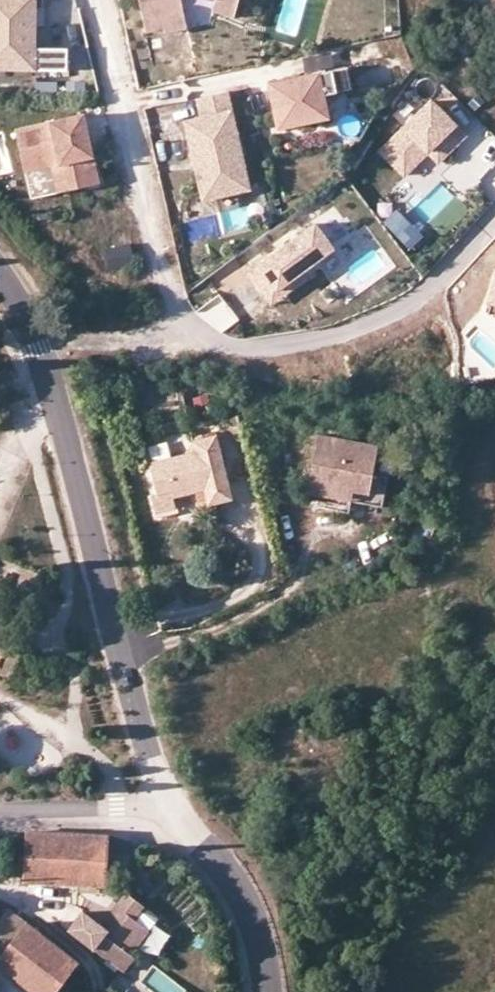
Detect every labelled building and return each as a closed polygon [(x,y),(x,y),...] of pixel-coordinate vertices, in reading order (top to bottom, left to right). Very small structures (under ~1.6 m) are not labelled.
[(27,0),(0,0),(0,72),(69,71),(68,49),(37,50),(37,24),(27,24),(27,0)] [(36,0),(27,0),(27,24),(37,24),(36,0)] [(146,29),(164,25),(165,29),(187,25),(182,0),(140,0),(146,29)] [(238,0),(217,0),(214,8),(235,14),(238,0)] [(268,85),(279,130),(310,123),(305,102),(322,98),(351,91),(345,66),(268,85)] [(238,192),(252,189),(227,92),(197,99),(203,119),(185,123),(205,201),(217,198),(238,192)] [(305,102),(310,123),(327,118),(322,98),(305,102)] [(438,163),(467,134),(431,99),(379,153),(402,175),(426,151),(438,163)] [(68,192),(101,184),(84,116),(16,132),(25,166),(59,157),(68,192)] [(68,192),(59,157),(25,166),(33,200),(68,192)] [(494,198),(494,165),(492,162),(476,183),(494,198)] [(242,207),(238,192),(217,198),(221,213),(242,207)] [(394,238),(411,232),(404,215),(388,222),(394,238)] [(315,219),(258,260),(268,273),(277,285),(299,269),(333,244),(315,219)] [(137,262),(133,241),(109,247),(113,267),(137,262)] [(268,273),(258,260),(246,269),(255,282),(268,273)] [(493,267),(483,295),(494,299),(494,267),(493,267)] [(270,302),(304,277),(299,269),(264,295),(270,302)] [(277,285),(268,273),(255,282),(264,295),(277,285)] [(217,293),(197,311),(216,331),(236,314),(217,293)] [(354,500),(354,498),(356,485),(367,486),(370,469),(374,440),(316,431),(307,493),(354,500)] [(188,440),(191,449),(148,461),(156,492),(171,488),(172,494),(202,486),(206,502),(227,496),(211,434),(188,440)] [(383,471),(370,469),(367,486),(365,500),(379,502),(383,471)] [(356,485),(354,498),(365,500),(367,486),(356,485)] [(172,494),(171,488),(156,492),(150,494),(156,514),(176,509),(172,494)] [(107,831),(24,829),(23,879),(105,881),(107,831)] [(129,917),(142,900),(124,887),(99,922),(82,909),(68,928),(118,964),(144,928),(129,917)] [(157,911),(142,900),(129,917),(144,928),(157,911)] [(25,918),(7,904),(0,914),(0,933),(8,939),(25,918)] [(0,950),(0,957),(46,991),(74,954),(25,918),(8,939),(0,950)]
